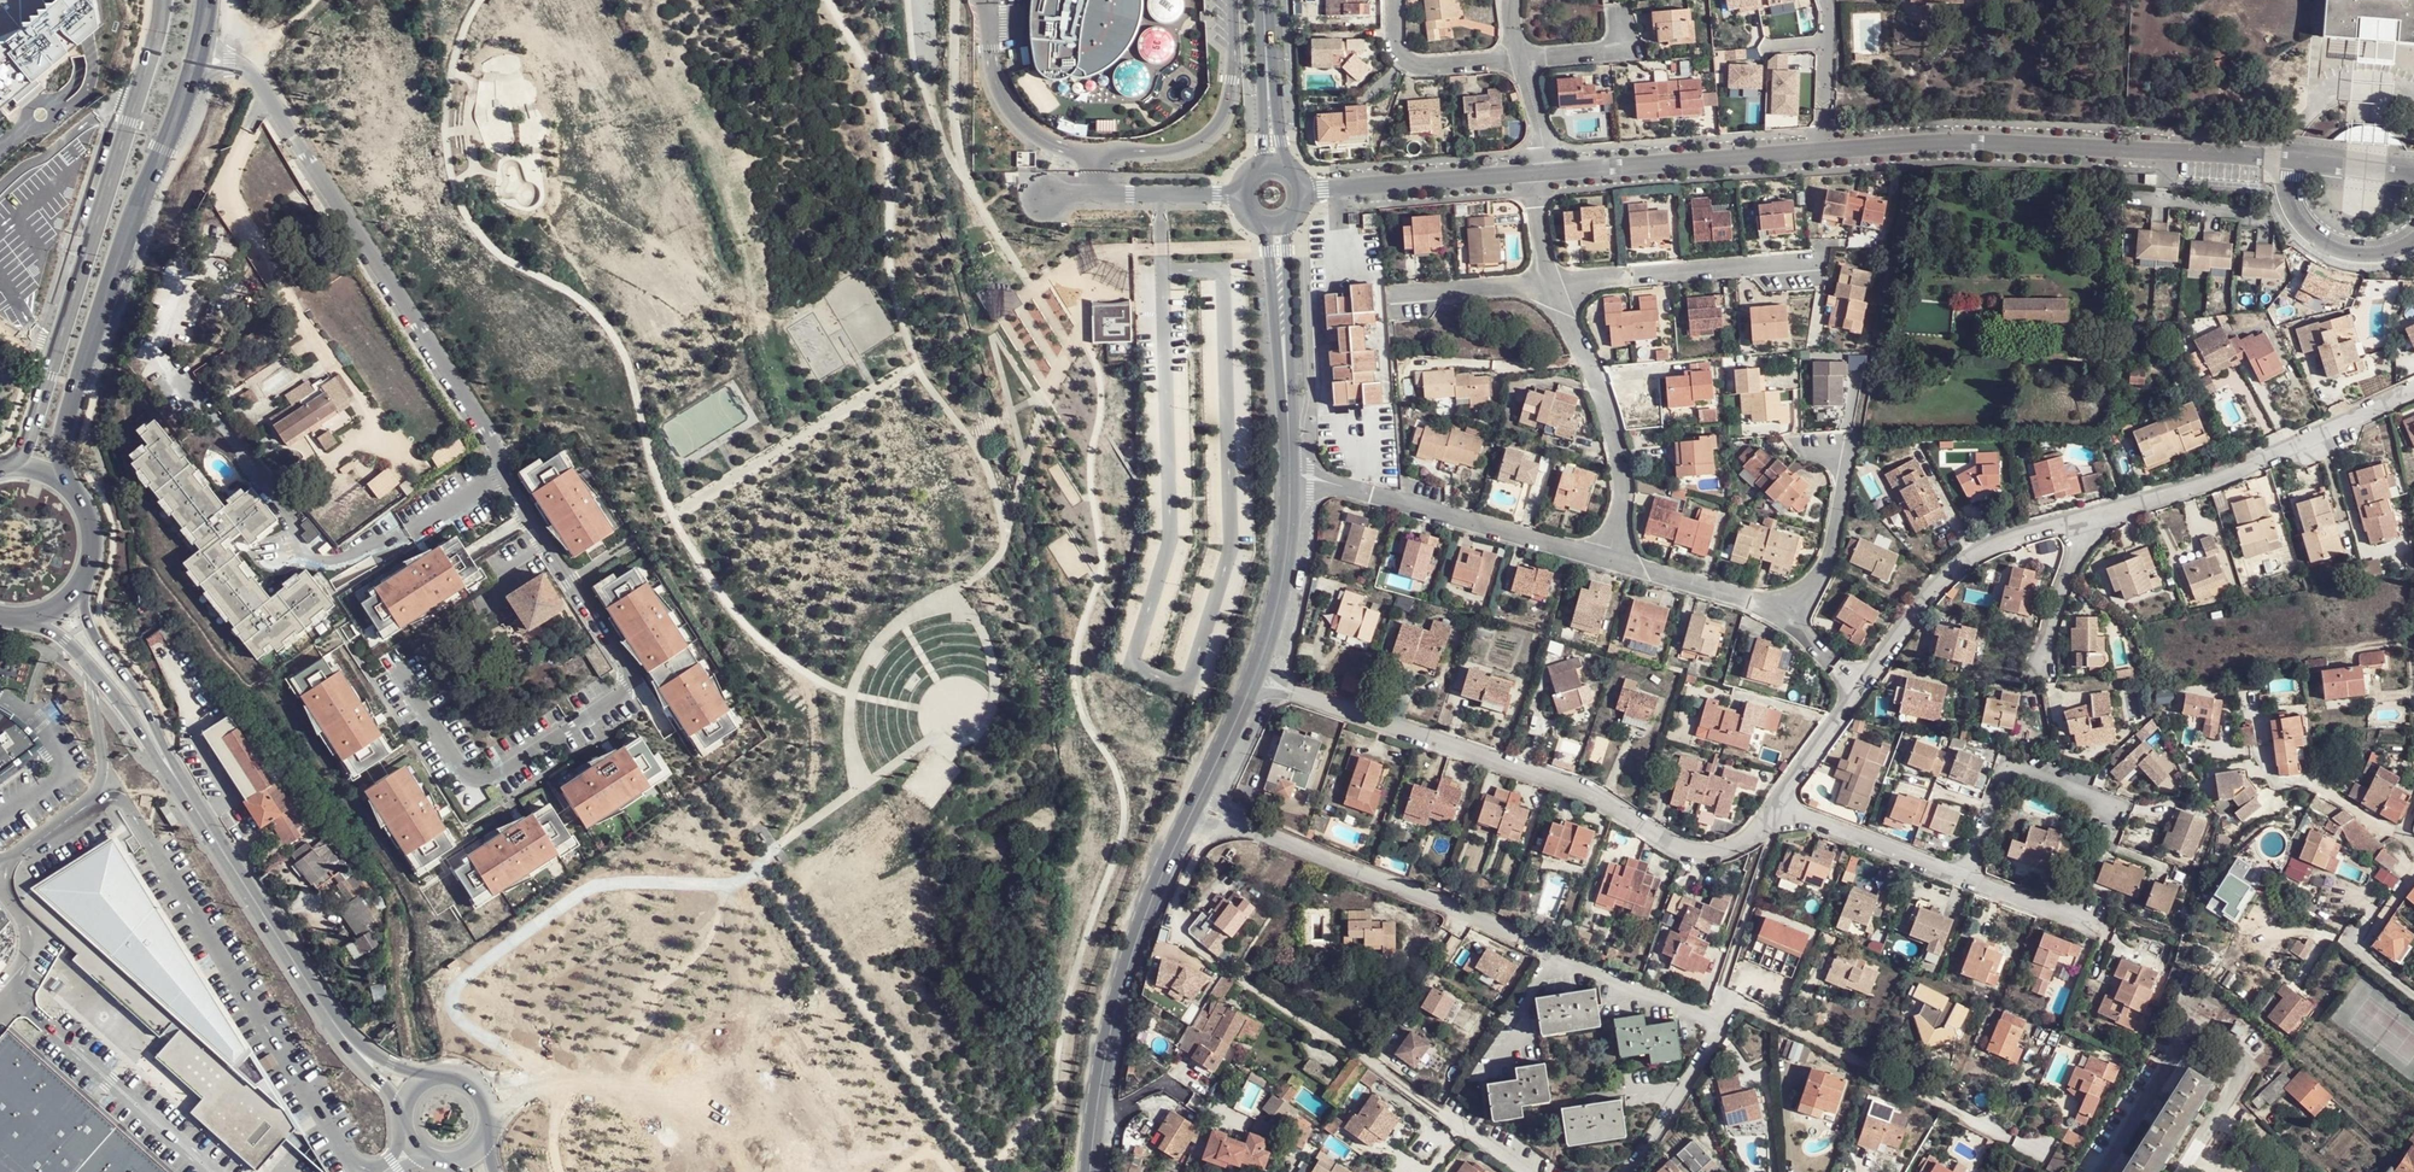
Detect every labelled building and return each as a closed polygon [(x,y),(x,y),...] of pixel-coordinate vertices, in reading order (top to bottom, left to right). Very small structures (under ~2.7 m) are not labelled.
[(101,27),(95,0),(55,0),(51,4),(46,0),(0,0),(0,110),(101,27)] [(1054,81),(1061,81),(1070,76),(1079,79),(1091,76),(1110,66),(1127,50),(1140,27),(1142,1),(1142,0),(1033,0),(1032,20),(1034,50),(1039,69),(1045,76),(1054,81)] [(1183,20),(1183,0),(1151,0),(1151,19),(1183,20)] [(1364,5),(1360,5),(1360,0),(1333,0),(1334,16),(1371,16),(1371,5),(1364,5)] [(1432,22),(1448,20),(1456,19),(1455,5),(1454,0),(1429,0),(1432,22)] [(1758,0),(1727,0),(1729,10),(1748,6),(1749,11),(1759,9),(1759,8),(1758,0)] [(2399,45),(2413,46),(2413,0),(2328,0),(2323,38),(2356,42),(2358,21),(2400,23),(2399,45)] [(1461,4),(1455,5),(1456,19),(1463,18),(1461,4)] [(1692,36),(1691,20),(1691,9),(1652,11),(1654,28),(1658,27),(1660,40),(1668,39),(1668,37),(1692,36)] [(1695,19),(1691,20),(1692,36),(1668,37),(1668,39),(1669,44),(1696,42),(1695,19)] [(1449,30),(1448,20),(1432,22),(1429,22),(1430,32),(1440,31),(1449,30)] [(1143,30),(1143,59),(1174,59),(1174,29),(1143,30)] [(1440,31),(1430,32),(1432,43),(1441,42),(1440,31)] [(1345,68),(1356,78),(1369,64),(1359,56),(1359,51),(1365,51),(1364,39),(1351,40),(1351,44),(1346,44),(1346,40),(1314,41),(1315,69),(1345,68)] [(1746,59),(1745,49),(1727,51),(1728,61),(1746,59)] [(1769,60),(1768,79),(1774,80),(1773,114),(1791,114),(1792,94),(1796,94),(1797,72),(1788,71),(1789,53),(1776,55),(1769,60)] [(1369,64),(1356,78),(1361,82),(1374,69),(1369,64)] [(1731,88),(1763,88),(1763,66),(1731,66),(1731,88)] [(1800,72),(1797,72),(1796,94),(1792,94),(1791,114),(1798,115),(1800,72)] [(1562,104),(1599,103),(1598,91),(1598,84),(1586,84),(1585,75),(1561,77),(1562,104)] [(1685,106),(1706,104),(1704,76),(1670,80),(1673,114),(1686,113),(1685,106)] [(1661,115),(1673,114),(1670,80),(1638,83),(1640,110),(1661,108),(1661,115)] [(1492,123),(1492,128),(1503,127),(1502,112),(1506,112),(1504,88),(1492,89),(1493,96),(1492,100),(1479,100),(1479,96),(1467,97),(1467,114),(1470,114),(1470,125),(1492,123)] [(1414,135),(1446,133),(1444,100),(1411,102),(1414,135)] [(1707,111),(1706,104),(1685,106),(1686,113),(1707,111)] [(1351,131),(1371,130),(1369,105),(1350,106),(1350,113),(1321,115),(1323,141),(1351,139),(1351,131)] [(1641,117),(1661,115),(1661,108),(1640,110),(1641,117)] [(2165,177),(2155,177),(2154,187),(2165,188),(2165,177)] [(1863,220),(1883,225),(1888,200),(1866,196),(1865,199),(1857,197),(1849,195),(1850,192),(1849,192),(1829,187),(1824,211),(1844,216),(1842,221),(1862,225),(1863,220)] [(1850,187),(1849,192),(1850,192),(1849,195),(1857,197),(1859,189),(1850,187)] [(1865,199),(1866,196),(1867,191),(1859,189),(1857,197),(1865,199)] [(1714,239),(1735,237),(1732,212),(1714,213),(1714,198),(1694,200),(1696,233),(1714,232),(1714,239)] [(1646,238),(1652,237),(1670,237),(1668,210),(1648,212),(1647,202),(1628,203),(1632,245),(1646,244),(1646,238)] [(1778,229),(1778,235),(1798,233),(1796,203),(1775,203),(1775,206),(1762,207),(1762,217),(1759,217),(1760,230),(1770,230),(1778,229)] [(1598,240),(1611,239),(1608,205),(1586,206),(1586,210),(1568,211),(1569,230),(1584,229),(1585,237),(1598,236),(1598,240)] [(1366,224),(1377,224),(1376,209),(1365,210),(1366,224)] [(1823,216),(1842,221),(1844,216),(1824,211),(1823,216)] [(1404,252),(1414,251),(1414,248),(1415,248),(1415,244),(1442,243),(1440,213),(1402,216),(1404,252)] [(1471,264),(1496,261),(1494,240),(1492,215),(1468,217),(1471,264)] [(1882,230),(1883,225),(1863,220),(1862,225),(1882,230)] [(2137,263),(2179,265),(2180,236),(2169,235),(2169,227),(2153,226),(2152,234),(2138,233),(2137,263)] [(2192,273),(2232,275),(2233,248),(2222,247),(2222,239),(2204,238),(2204,246),(2194,245),(2192,273)] [(2287,258),(2276,257),(2276,248),(2258,247),(2257,256),(2245,255),(2244,279),(2286,282),(2287,258)] [(1836,315),(1832,314),(1830,324),(1860,332),(1867,304),(1863,303),(1867,289),(1871,274),(1844,267),(1836,297),(1840,298),(1836,315)] [(1364,404),(1383,403),(1382,379),(1375,380),(1374,369),(1378,369),(1376,347),(1367,347),(1365,324),(1376,324),(1373,283),(1352,284),(1352,290),(1327,291),(1330,327),(1340,326),(1341,347),(1331,348),(1331,366),(1335,366),(1336,379),(1333,379),(1335,402),(1363,400),(1364,404)] [(1690,328),(1713,327),(1722,326),(1722,310),(1726,309),(1725,292),(1714,293),(1714,296),(1687,297),(1688,309),(1684,308),(1685,318),(1689,317),(1690,328)] [(2412,294),(2406,304),(2413,309),(2413,308),(2413,296),(2412,294)] [(1635,334),(1656,332),(1655,318),(1661,318),(1661,306),(1658,306),(1657,297),(1640,298),(1641,311),(1632,312),(1635,334)] [(1836,297),(1832,314),(1836,315),(1840,298),(1836,297)] [(1624,340),(1635,339),(1635,334),(1632,312),(1623,313),(1623,300),(1605,301),(1606,310),(1603,310),(1605,324),(1610,323),(1611,340),(1624,340)] [(2043,321),(2069,321),(2069,300),(2002,300),(2002,321),(2025,322),(2043,321)] [(1132,343),(1130,303),(1092,304),(1093,344),(1132,343)] [(1753,333),(1790,331),(1789,305),(1752,306),(1753,333)] [(2328,320),(2331,329),(2351,323),(2348,314),(2328,320)] [(2336,345),(2331,329),(2328,320),(2316,324),(2315,322),(2293,330),(2301,354),(2316,350),(2326,377),(2343,372),(2345,376),(2363,370),(2360,359),(2357,360),(2350,341),(2336,345)] [(2402,329),(2413,354),(2413,323),(2402,329)] [(1713,334),(1713,327),(1690,328),(1690,335),(1713,334)] [(2238,363),(2227,344),(2221,331),(2194,345),(2208,373),(2227,364),(2231,371),(2240,367),(2238,363)] [(2146,347),(2155,346),(2153,336),(2144,338),(2146,347)] [(2261,376),(2280,368),(2263,336),(2253,341),(2251,337),(2240,344),(2236,339),(2227,344),(2238,363),(2245,360),(2250,370),(2256,366),(2261,376)] [(2066,362),(2066,352),(2055,352),(2056,362),(2066,362)] [(1936,353),(1922,353),(1923,364),(1937,363),(1936,356),(1936,353)] [(1815,404),(1838,404),(1837,375),(1841,374),(1845,374),(1845,362),(1814,363),(1815,404)] [(1692,376),(1667,378),(1669,401),(1694,399),(1713,397),(1711,364),(1691,366),(1691,370),(1691,372),(1692,376)] [(2222,376),(2231,371),(2227,364),(2208,373),(2213,383),(2224,378),(2222,376)] [(2282,372),(2280,368),(2261,376),(2256,366),(2250,370),(2257,383),(2282,372)] [(1473,396),(1491,395),(1490,376),(1472,378),(1472,372),(1458,373),(1457,369),(1426,372),(1426,369),(1418,370),(1420,385),(1427,384),(1429,397),(1459,395),(1459,397),(1473,396)] [(1751,393),(1765,392),(1764,379),(1759,379),(1759,369),(1735,369),(1736,394),(1745,393),(1751,393)] [(2146,371),(2131,369),(2130,381),(2145,382),(2146,371)] [(339,376),(334,379),(349,401),(355,397),(339,376)] [(303,409),(272,430),(283,446),(316,423),(319,427),(319,428),(339,415),(335,411),(346,403),(349,401),(334,379),(302,400),(303,401),(299,404),(303,409)] [(1543,431),(1574,440),(1581,417),(1572,414),(1578,394),(1556,388),(1543,431)] [(240,396),(249,409),(255,404),(247,392),(240,396)] [(1778,392),(1765,392),(1751,393),(1752,406),(1752,422),(1778,420),(1778,426),(1790,425),(1789,405),(1779,406),(1778,392)] [(335,411),(339,415),(349,408),(346,403),(335,411)] [(2183,443),(2185,451),(2208,443),(2193,403),(2178,408),(2180,414),(2163,420),(2173,447),(2183,443)] [(2407,434),(2413,432),(2411,426),(2413,425),(2413,417),(2402,423),(2407,434)] [(187,525),(193,532),(225,507),(207,485),(204,488),(193,474),(196,471),(185,457),(182,459),(170,445),(174,442),(155,419),(147,426),(149,429),(141,436),(148,444),(145,447),(148,451),(135,461),(132,463),(138,471),(141,468),(152,482),(149,485),(161,499),(164,497),(175,511),(172,514),(183,528),(187,525)] [(2167,449),(2173,447),(2163,420),(2133,430),(2146,465),(2169,457),(2167,449)] [(316,423),(283,446),(286,450),(319,427),(316,423)] [(147,426),(145,424),(137,430),(141,436),(149,429),(147,426)] [(1442,457),(1443,455),(1450,432),(1425,424),(1424,429),(1418,427),(1415,435),(1421,437),(1417,450),(1433,455),(1442,457)] [(1443,455),(1457,459),(1476,465),(1484,440),(1451,430),(1450,432),(1443,455)] [(325,455),(337,446),(329,433),(316,443),(325,455)] [(1683,463),(1676,464),(1677,475),(1713,472),(1711,448),(1710,435),(1699,435),(1700,439),(1681,440),(1683,463)] [(174,442),(170,445),(182,459),(185,457),(187,455),(176,440),(174,442)] [(1674,440),(1676,464),(1683,463),(1681,440),(1674,440)] [(2176,455),(2185,451),(2183,443),(2173,447),(2176,455)] [(145,447),(143,444),(130,454),(135,461),(148,451),(145,447)] [(1518,475),(1536,481),(1542,461),(1524,455),(1526,449),(1509,444),(1501,473),(1516,478),(1518,475)] [(1781,493),(1792,504),(1798,511),(1811,499),(1804,492),(1811,485),(1802,477),(1801,478),(1797,482),(1792,477),(1786,471),(1789,467),(1779,458),(1778,460),(1763,447),(1757,452),(1750,445),(1738,457),(1745,465),(1760,479),(1757,482),(1776,500),(1778,498),(1781,493)] [(2176,455),(2173,447),(2167,449),(2169,457),(2176,455)] [(1432,459),(1433,455),(1417,450),(1416,454),(1432,459)] [(565,465),(558,455),(541,466),(527,474),(537,490),(532,493),(538,502),(542,509),(543,508),(553,524),(563,539),(562,540),(572,557),(607,535),(597,518),(598,518),(588,502),(591,500),(576,477),(571,469),(568,470),(565,465)] [(1456,464),(1457,459),(1443,455),(1442,457),(1442,459),(1456,464)] [(1978,487),(1996,487),(1997,458),(1975,456),(1974,467),(1953,480),(1962,496),(1978,487)] [(2061,490),(2063,498),(2082,491),(2076,474),(2066,478),(2059,456),(2031,464),(2036,476),(2043,496),(2054,492),(2061,490)] [(1901,501),(1929,487),(1923,475),(1920,477),(1911,459),(1880,476),(1896,504),(1901,501)] [(527,474),(541,466),(537,460),(517,473),(530,494),(532,493),(537,490),(527,474)] [(2372,545),(2396,537),(2389,512),(2392,511),(2389,500),(2391,499),(2385,477),(2389,476),(2385,463),(2349,474),(2365,533),(2368,532),(2372,545)] [(356,469),(352,464),(340,473),(344,478),(356,469)] [(1569,497),(1591,503),(1595,491),(1589,489),(1591,481),(1598,483),(1601,472),(1578,465),(1575,471),(1565,468),(1555,502),(1566,505),(1568,502),(1569,497)] [(152,482),(141,468),(138,471),(137,472),(140,478),(147,487),(149,485),(152,482)] [(196,471),(193,474),(204,488),(207,485),(209,483),(198,470),(196,471)] [(380,503),(400,486),(388,471),(368,487),(380,503)] [(1797,482),(1801,478),(1796,473),(1792,477),(1797,482)] [(2079,477),(2083,494),(2101,490),(2096,473),(2079,477)] [(576,477),(591,500),(592,499),(596,496),(579,475),(576,477)] [(2036,498),(2043,496),(2036,476),(2029,478),(2036,498)] [(400,486),(406,495),(413,489),(407,480),(400,486)] [(1935,498),(1929,487),(1901,501),(1911,520),(1906,522),(1911,533),(1941,518),(1932,500),(1935,498)] [(278,520),(252,488),(245,493),(231,505),(229,503),(225,507),(193,532),(198,540),(195,542),(200,549),(183,562),(200,583),(206,590),(228,618),(234,626),(270,597),(253,575),(249,578),(238,564),(242,561),(230,547),(227,549),(221,542),(230,535),(233,539),(241,533),(251,545),(258,539),(257,537),(271,526),(278,520)] [(229,503),(231,505),(245,493),(242,488),(227,500),(229,503)] [(2057,500),(2063,498),(2061,490),(2054,492),(2057,500)] [(2211,493),(2215,513),(2228,511),(2224,491),(2211,493)] [(1788,508),(1792,504),(1781,493),(1778,498),(1788,508)] [(1656,503),(1671,508),(1674,500),(1658,495),(1656,503)] [(164,497),(158,501),(170,515),(172,514),(175,511),(164,497)] [(1590,508),(1591,503),(1569,497),(1568,502),(1590,508)] [(2318,551),(2320,560),(2340,554),(2322,497),(2294,506),(2303,533),(2300,534),(2306,555),(2318,551)] [(591,500),(588,502),(598,518),(603,515),(592,499),(591,500)] [(2263,545),(2276,541),(2271,524),(2266,525),(2260,500),(2250,503),(2249,499),(2229,505),(2236,527),(2232,528),(2238,547),(2262,540),(2263,545)] [(1901,501),(1896,504),(1906,522),(1911,520),(1901,501)] [(542,509),(538,502),(533,504),(548,527),(553,524),(543,508),(542,509)] [(1696,543),(1709,547),(1716,525),(1700,520),(1683,515),(1684,512),(1671,508),(1656,503),(1654,503),(1646,529),(1676,538),(1675,541),(1692,546),(1695,547),(1696,543)] [(1344,557),(1369,565),(1380,529),(1364,525),(1367,516),(1349,511),(1346,520),(1355,522),(1344,557)] [(1700,520),(1716,525),(1719,516),(1703,511),(1700,520)] [(1748,554),(1763,558),(1771,528),(1761,525),(1760,529),(1742,523),(1733,553),(1747,557),(1748,554)] [(563,539),(553,524),(548,527),(545,529),(564,550),(566,548),(562,540),(563,539)] [(183,528),(181,530),(193,544),(195,542),(198,540),(193,532),(187,525),(183,528)] [(271,526),(257,537),(258,539),(260,541),(274,530),(271,526)] [(1772,561),(1791,566),(1799,537),(1771,528),(1763,558),(1772,561)] [(1421,529),(1419,539),(1427,541),(1430,532),(1421,529)] [(1409,536),(1404,555),(1400,571),(1425,578),(1434,543),(1438,544),(1440,535),(1430,532),(1427,541),(1419,539),(1409,536)] [(2199,538),(2205,556),(2215,554),(2215,556),(2219,555),(2212,534),(2199,538)] [(230,541),(233,539),(230,535),(221,542),(227,549),(230,547),(230,541)] [(1396,553),(1404,555),(1409,536),(1402,535),(1396,553)] [(1844,551),(1853,554),(1858,543),(1849,539),(1844,551)] [(454,591),(456,594),(480,578),(457,541),(441,551),(438,547),(429,553),(407,567),(409,569),(392,579),(375,590),(376,592),(360,602),(379,633),(396,622),(400,629),(417,618),(416,615),(432,605),(454,591)] [(1875,568),(1890,575),(1898,557),(1859,541),(1858,543),(1853,554),(1850,562),(1874,571),(1875,568)] [(1707,554),(1709,547),(1696,543),(1695,547),(1692,546),(1691,550),(1707,554)] [(1476,581),(1475,585),(1474,590),(1487,594),(1499,552),(1486,548),(1485,551),(1484,556),(1472,553),(1474,548),(1464,545),(1455,575),(1476,581)] [(2151,588),(2148,579),(2145,569),(2154,566),(2147,545),(2128,552),(2129,557),(2112,563),(2120,586),(2124,597),(2151,588)] [(1485,551),(1474,548),(1472,553),(1484,556),(1485,551)] [(406,565),(407,567),(429,553),(427,550),(403,561),(406,565)] [(2308,563),(2320,560),(2318,551),(2306,555),(2308,563)] [(1746,563),(1747,558),(1747,557),(1733,553),(1731,559),(1746,563)] [(1761,562),(1763,558),(1748,554),(1747,557),(1747,558),(1761,562)] [(2191,595),(2208,589),(2224,584),(2215,556),(2215,554),(2205,556),(2181,564),(2191,595)] [(242,561),(238,564),(249,578),(253,575),(255,574),(244,560),(242,561)] [(1788,574),(1791,566),(1772,561),(1769,570),(1788,574)] [(2114,588),(2120,586),(2112,563),(2107,564),(2114,588)] [(1532,589),(1547,594),(1555,572),(1539,566),(1538,570),(1519,564),(1512,588),(1530,594),(1532,589)] [(392,579),(409,569),(407,567),(406,565),(390,575),(392,579)] [(1887,581),(1890,575),(1875,568),(1874,571),(1872,575),(1887,581)] [(197,585),(200,583),(189,569),(186,572),(197,585)] [(272,600),(270,597),(234,626),(239,633),(237,634),(256,658),(265,651),(262,647),(269,642),(274,647),(276,650),(283,644),(281,641),(295,629),(297,633),(312,621),(309,618),(323,607),(326,610),(334,604),(321,588),(311,576),(305,569),(298,575),(301,578),(287,589),(284,585),(276,592),(279,595),(272,600)] [(638,579),(631,569),(614,580),(600,589),(610,605),(605,608),(610,616),(616,625),(619,623),(628,638),(642,661),(640,663),(646,671),(681,649),(675,640),(671,642),(666,635),(671,633),(672,632),(661,616),(664,614),(649,591),(644,583),(641,585),(638,579)] [(311,576),(321,588),(327,583),(318,571),(311,576)] [(284,585),(287,589),(301,578),(298,575),(296,572),(282,583),(284,585)] [(2032,622),(2037,602),(2032,601),(2033,595),(2037,576),(2017,572),(2012,593),(2014,594),(2009,616),(2032,622)] [(564,607),(541,573),(532,578),(521,585),(506,595),(513,607),(520,618),(528,630),(564,607)] [(590,588),(604,609),(605,608),(610,605),(600,589),(614,580),(611,575),(590,588)] [(1454,578),(1475,585),(1476,581),(1455,575),(1454,578)] [(2157,575),(2148,579),(2151,588),(2160,585),(2157,575)] [(1571,618),(1599,627),(1612,584),(1591,578),(1588,589),(1580,586),(1571,618)] [(1341,611),(1340,616),(1335,630),(1368,641),(1379,612),(1361,606),(1364,597),(1344,589),(1337,609),(1341,611)] [(1546,599),(1547,594),(1532,589),(1530,594),(1546,599)] [(2210,596),(2208,589),(2191,595),(2193,601),(2210,596)] [(226,621),(228,618),(206,590),(203,592),(226,621)] [(649,591),(664,614),(666,613),(670,611),(652,590),(649,591)] [(456,594),(454,591),(432,605),(435,611),(458,597),(456,594)] [(276,592),(270,597),(272,600),(279,595),(276,592)] [(1840,617),(1838,620),(1836,623),(1848,632),(1846,635),(1854,641),(1874,612),(1853,598),(1853,597),(1850,594),(1849,596),(1846,594),(1833,612),(1840,617)] [(1623,636),(1659,646),(1669,610),(1635,600),(1625,634),(1624,633),(1623,636)] [(417,618),(409,623),(411,625),(437,614),(435,611),(432,605),(416,615),(417,618)] [(323,607),(309,618),(312,621),(314,623),(328,612),(326,610),(323,607)] [(1811,617),(1820,624),(1821,616),(1817,612),(1811,617)] [(1831,616),(1838,620),(1840,617),(1833,612),(1831,616)] [(664,614),(661,616),(672,632),(676,629),(666,613),(664,614)] [(1680,648),(1708,658),(1719,627),(1704,622),(1705,618),(1691,613),(1680,648)] [(616,625),(610,616),(607,618),(621,642),(628,638),(619,623),(616,625)] [(2098,652),(2097,637),(2096,616),(2076,617),(2076,628),(2071,629),(2074,668),(2105,665),(2106,664),(2108,662),(2108,660),(2108,658),(2108,656),(2107,654),(2106,653),(2105,652),(2104,652),(2101,652),(2098,652)] [(1597,634),(1599,627),(1571,618),(1568,625),(1597,634)] [(1433,649),(1440,651),(1444,652),(1453,627),(1432,619),(1428,632),(1400,623),(1389,657),(1410,664),(1412,660),(1428,665),(1433,649)] [(379,633),(377,634),(382,642),(401,630),(400,629),(396,622),(379,633)] [(1939,637),(1934,657),(1971,665),(1976,642),(1972,641),(1975,629),(1959,625),(1958,630),(1935,625),(1933,636),(1939,637)] [(237,634),(239,633),(234,626),(231,628),(236,635),(237,634)] [(295,629),(281,641),(283,644),(285,646),(299,635),(297,633),(295,629)] [(170,631),(162,636),(199,682),(206,676),(170,631)] [(675,640),(671,633),(666,635),(671,642),(675,640)] [(1928,656),(1934,657),(1939,637),(1933,636),(1928,656)] [(621,642),(619,643),(638,664),(640,663),(642,661),(628,638),(621,642)] [(1739,676),(1775,688),(1780,671),(1773,668),(1778,650),(1767,647),(1769,642),(1755,638),(1748,660),(1744,659),(1739,676)] [(269,642),(262,647),(265,651),(266,652),(274,647),(269,642)] [(611,669),(594,642),(581,651),(598,678),(611,669)] [(687,658),(681,649),(646,671),(651,680),(654,679),(669,702),(678,716),(675,717),(686,735),(691,732),(701,747),(715,739),(732,728),(726,717),(722,711),(725,710),(705,679),(703,681),(692,665),(691,665),(687,668),(682,660),(687,658)] [(1435,667),(1440,651),(1433,649),(1428,665),(1435,667)] [(2388,663),(2386,650),(2364,652),(2363,654),(2361,656),(2360,658),(2361,667),(2364,667),(2388,663)] [(1552,711),(1582,701),(1571,671),(1575,670),(1571,655),(1546,662),(1550,672),(1546,674),(1551,691),(1546,693),(1552,711)] [(687,668),(691,665),(687,658),(682,660),(687,668)] [(2329,658),(2307,662),(2308,674),(2322,672),(2331,671),(2329,658)] [(356,774),(386,753),(376,737),(379,736),(373,727),(359,705),(356,707),(345,691),(347,689),(336,672),(331,675),(321,659),(292,678),(302,694),(299,696),(305,705),(310,714),(312,712),(332,743),(330,744),(335,751),(351,776),(356,774)] [(697,662),(692,665),(703,681),(705,679),(707,678),(697,662)] [(1482,697),(1502,704),(1510,680),(1466,666),(1458,692),(1481,700),(1482,697)] [(2331,671),(2322,672),(2327,700),(2351,696),(2350,690),(2367,687),(2364,667),(2361,667),(2331,671)] [(284,680),(296,698),(299,696),(302,694),(292,678),(290,675),(284,680)] [(707,678),(705,679),(720,702),(722,700),(711,675),(707,678)] [(1618,713),(1642,721),(1645,712),(1648,713),(1654,696),(1628,688),(1630,679),(1619,676),(1610,705),(1620,708),(1618,713)] [(1894,686),(1898,687),(1901,688),(1904,678),(1896,676),(1894,686)] [(1343,678),(1343,691),(1355,691),(1356,678),(1343,678)] [(1901,688),(1898,687),(1894,704),(1901,705),(1900,713),(1938,723),(1946,689),(1904,678),(1901,688)] [(669,702),(654,679),(651,680),(649,682),(660,707),(662,706),(669,702)] [(2350,690),(2351,696),(2367,694),(2367,687),(2350,690)] [(347,689),(345,691),(356,707),(359,705),(360,704),(349,688),(347,689)] [(1984,722),(2014,730),(2023,696),(2006,691),(2003,701),(1990,698),(1984,722)] [(2260,705),(2270,704),(2269,692),(2258,694),(2260,705)] [(2105,728),(2114,727),(2111,714),(2111,695),(2109,694),(2092,697),(2094,708),(2065,713),(2068,728),(2067,729),(2066,731),(2067,732),(2067,734),(2069,735),(2071,736),(2074,735),(2079,734),(2085,742),(2106,738),(2105,728)] [(2209,701),(2186,697),(2182,717),(2206,720),(2209,701)] [(1697,735),(1750,752),(1757,728),(1763,729),(1769,711),(1749,705),(1745,715),(1727,710),(1726,713),(1718,710),(1721,703),(1708,699),(1697,735)] [(360,704),(359,705),(373,727),(376,726),(364,701),(360,704)] [(2206,720),(2203,736),(2215,739),(2222,704),(2209,701),(2206,720)] [(678,716),(669,702),(662,706),(677,729),(681,727),(675,717),(678,716)] [(316,732),(322,728),(312,712),(310,714),(305,705),(302,707),(314,733),(316,732)] [(36,748),(26,735),(16,724),(5,716),(0,713),(0,773),(36,748)] [(1639,729),(1642,721),(1618,713),(1616,721),(1639,729)] [(2299,734),(2301,744),(2305,744),(2304,737),(2306,737),(2305,726),(2299,726),(2297,714),(2270,718),(2273,738),(2283,737),(2282,728),(2295,727),(2296,735),(2299,734)] [(272,775),(232,715),(208,731),(215,741),(248,791),(272,775)] [(2160,727),(2155,717),(2138,732),(2145,740),(2160,727)] [(2251,744),(2256,744),(2253,725),(2238,726),(2241,745),(2251,744)] [(2283,737),(2292,736),(2296,735),(2295,727),(2282,728),(2283,737)] [(332,743),(322,728),(316,732),(330,755),(335,751),(330,744),(332,743)] [(1275,760),(1288,765),(1313,774),(1324,741),(1287,728),(1275,760)] [(701,747),(691,732),(686,735),(685,736),(698,757),(718,744),(715,739),(701,747)] [(2292,736),(2294,746),(2301,744),(2299,734),(2296,735),(2292,736)] [(2274,743),(2274,749),(2294,746),(2292,736),(2283,737),(2273,738),(2274,743)] [(643,780),(659,770),(650,755),(638,738),(628,744),(622,748),(621,746),(612,751),(589,766),(591,768),(575,779),(576,780),(579,784),(572,789),(569,784),(560,790),(582,825),(591,819),(590,817),(613,802),(635,788),(637,790),(646,785),(643,780)] [(1969,741),(1960,739),(1952,738),(1949,746),(1968,749),(1969,741)] [(1856,754),(1861,742),(1855,740),(1851,753),(1853,754),(1856,754)] [(210,744),(243,795),(248,791),(215,741),(210,744)] [(1839,803),(1862,810),(1866,796),(1871,798),(1881,766),(1877,764),(1883,749),(1861,742),(1856,754),(1853,754),(1851,761),(1841,759),(1836,777),(1846,780),(1839,803)] [(2146,769),(2153,775),(2162,785),(2173,776),(2159,761),(2164,757),(2156,748),(2151,752),(2143,742),(2117,765),(2126,776),(2131,782),(2142,772),(2146,769)] [(1964,779),(1963,783),(1980,790),(1985,776),(1979,774),(1984,761),(1958,751),(1956,757),(1947,753),(1943,763),(1934,760),(1937,751),(1915,744),(1907,765),(1921,770),(1930,773),(1928,777),(1937,780),(1939,775),(1948,778),(1950,774),(1964,779)] [(1877,764),(1881,766),(1885,767),(1890,748),(1884,746),(1883,749),(1877,764)] [(2277,764),(2279,764),(2296,761),(2294,746),(2274,749),(2277,764)] [(588,764),(589,766),(612,751),(611,749),(586,760),(588,764)] [(650,755),(659,770),(643,780),(646,785),(647,786),(668,773),(655,752),(650,755)] [(1352,800),(1369,806),(1374,793),(1384,765),(1351,754),(1346,768),(1356,771),(1351,784),(1357,786),(1352,800)] [(351,776),(340,760),(338,761),(350,781),(357,776),(356,774),(351,776)] [(1279,788),(1288,765),(1275,760),(1267,783),(1279,788)] [(1742,788),(1746,789),(1749,776),(1729,771),(1726,780),(1715,777),(1714,781),(1702,779),(1704,765),(1683,760),(1680,776),(1684,777),(1677,804),(1691,807),(1693,802),(1708,807),(1708,804),(1723,807),(1721,818),(1734,821),(1742,788)] [(2281,775),(2298,772),(2296,761),(2279,764),(2281,775)] [(573,774),(575,779),(591,768),(589,766),(588,764),(573,774)] [(2122,780),(2126,776),(2117,765),(2113,768),(2122,780)] [(2388,800),(2389,797),(2394,787),(2402,771),(2396,768),(2394,773),(2380,765),(2367,789),(2388,800)] [(419,866),(450,846),(439,830),(442,828),(437,820),(422,797),(419,799),(409,783),(408,784),(398,767),(362,790),(368,799),(373,807),(375,806),(385,822),(395,837),(394,837),(399,845),(404,853),(409,850),(419,866)] [(2236,812),(2244,821),(2264,805),(2257,797),(2260,795),(2250,785),(2245,787),(2244,778),(2250,777),(2248,768),(2217,773),(2221,801),(2234,799),(2242,808),(2236,812)] [(2149,779),(2153,775),(2146,769),(2142,772),(2149,779)] [(1948,778),(1963,783),(1964,779),(1950,774),(1948,778)] [(312,833),(318,829),(321,827),(310,811),(304,816),(284,788),(281,790),(272,775),(248,791),(252,796),(246,800),(243,803),(259,828),(269,821),(274,818),(283,832),(278,835),(286,846),(310,830),(312,833)] [(1749,776),(1746,789),(1761,792),(1764,779),(1749,776)] [(1433,810),(1456,818),(1464,792),(1451,787),(1454,780),(1444,777),(1441,786),(1431,782),(1429,789),(1415,784),(1406,811),(1430,819),(1432,815),(1433,810)] [(413,780),(409,783),(419,799),(424,796),(413,780)] [(579,784),(576,780),(569,784),(572,789),(579,784)] [(2357,784),(2350,796),(2360,802),(2367,789),(2360,785),(2357,784)] [(2405,806),(2410,796),(2394,787),(2389,797),(2405,806)] [(613,802),(617,808),(640,794),(637,790),(635,788),(613,802)] [(1520,824),(1529,827),(1535,811),(1523,807),(1527,797),(1502,788),(1499,798),(1491,795),(1482,821),(1502,828),(1501,832),(1515,837),(1520,824)] [(2360,802),(2382,814),(2388,800),(2367,789),(2360,802)] [(248,791),(243,795),(246,800),(252,796),(248,791)] [(1374,793),(1369,806),(1377,809),(1382,795),(1374,793)] [(428,794),(422,797),(437,820),(439,818),(428,794)] [(1910,798),(1923,802),(1925,799),(1911,794),(1910,798)] [(1953,837),(1956,828),(1960,815),(1923,802),(1910,798),(1902,795),(1896,810),(1894,817),(1906,822),(1915,825),(1915,823),(1924,826),(1940,832),(1953,837)] [(1866,796),(1862,810),(1867,811),(1871,798),(1866,796)] [(2388,800),(2382,814),(2396,822),(2405,806),(2389,797),(2388,800)] [(380,825),(385,822),(375,806),(373,807),(368,799),(366,800),(377,826),(380,825)] [(613,802),(590,817),(591,819),(593,821),(618,810),(617,808),(613,802)] [(1690,812),(1691,807),(1677,804),(1676,808),(1690,812)] [(555,850),(571,840),(561,826),(550,808),(535,819),(533,817),(525,822),(502,836),(503,839),(488,849),(485,845),(468,856),(472,862),(456,872),(474,900),(489,889),(494,896),(511,885),(509,882),(525,873),(548,858),(549,861),(558,855),(555,850)] [(1894,817),(1896,810),(1891,808),(1886,823),(1903,829),(1906,822),(1894,817)] [(2175,837),(2170,851),(2191,858),(2205,821),(2173,808),(2170,818),(2176,819),(2169,835),(2175,837)] [(1453,823),(1456,818),(1433,810),(1432,815),(1453,823)] [(2336,816),(2344,832),(2360,823),(2346,810),(2336,816)] [(1428,826),(1430,819),(1406,811),(1404,818),(1428,826)] [(1721,818),(1706,814),(1703,824),(1718,828),(1721,818)] [(1960,815),(1956,828),(1961,830),(1965,818),(1960,815)] [(269,821),(278,835),(283,832),(274,818),(269,821)] [(501,835),(502,836),(525,822),(523,819),(498,831),(501,835)] [(394,848),(399,845),(394,837),(395,837),(385,822),(380,825),(394,848)] [(561,826),(571,840),(555,850),(558,855),(559,857),(580,843),(567,823),(561,826)] [(1572,823),(1569,829),(1582,834),(1584,828),(1572,823)] [(2358,851),(2370,839),(2373,836),(2360,823),(2344,832),(2352,847),(2357,851),(2358,851)] [(1562,852),(1590,863),(1601,835),(1584,828),(1582,834),(1569,829),(1558,825),(1547,854),(1560,859),(1562,852)] [(1940,832),(1924,826),(1922,830),(1939,836),(1940,832)] [(2073,842),(2072,841),(2061,839),(2063,831),(2049,828),(2048,831),(2031,826),(2027,842),(2012,839),(2008,854),(2021,857),(2020,860),(2048,867),(2053,848),(2071,853),(2072,845),(2073,842)] [(2074,833),(2072,841),(2073,842),(2072,845),(2080,847),(2082,835),(2074,833)] [(2160,847),(2170,851),(2175,837),(2169,835),(2166,834),(2160,847)] [(2312,834),(2299,862),(2323,873),(2335,848),(2336,845),(2312,834)] [(485,845),(488,849),(503,839),(502,836),(501,835),(485,845)] [(2357,851),(2369,858),(2382,844),(2373,836),(2370,839),(2358,851),(2357,851)] [(162,918),(113,841),(35,889),(90,939),(72,960),(148,1028),(197,972),(162,918)] [(1807,880),(1806,883),(1824,889),(1836,856),(1816,848),(1812,859),(1789,851),(1783,865),(1792,868),(1790,873),(1807,880)] [(2335,848),(2323,873),(2332,878),(2344,852),(2335,848)] [(2375,858),(2391,869),(2397,860),(2382,848),(2375,858)] [(312,850),(295,863),(315,891),(337,873),(344,883),(349,888),(354,895),(356,897),(365,910),(370,907),(375,902),(358,881),(354,875),(350,878),(333,856),(323,863),(312,850)] [(436,862),(433,857),(419,866),(409,850),(404,853),(402,854),(416,875),(436,862)] [(1588,869),(1590,863),(1562,852),(1560,859),(1588,869)] [(549,861),(548,858),(525,873),(529,879),(552,865),(549,861)] [(2285,862),(2283,858),(2280,859),(2277,861),(2274,862),(2273,861),(2275,867),(2285,862)] [(2238,879),(2248,865),(2238,859),(2228,873),(2238,879)] [(1637,911),(1655,917),(1666,882),(1650,878),(1654,867),(1635,860),(1631,871),(1622,868),(1619,877),(1612,875),(1604,899),(1621,905),(1623,899),(1639,905),(1637,911)] [(2116,866),(2148,878),(2149,875),(2117,862),(2116,866)] [(1804,888),(1806,883),(1807,880),(1790,873),(1792,868),(1783,865),(1778,878),(1804,888)] [(2139,898),(2148,878),(2116,866),(2115,868),(2105,865),(2099,882),(2139,898)] [(1616,866),(1612,875),(1619,877),(1622,868),(1616,866)] [(511,885),(503,890),(504,893),(530,881),(529,879),(525,873),(509,882),(511,885)] [(2149,904),(2173,913),(2183,887),(2173,883),(2171,888),(2157,882),(2149,904)] [(1861,893),(1879,900),(1882,893),(1863,886),(1861,893)] [(349,888),(345,891),(352,900),(356,897),(354,895),(349,888)] [(474,900),(471,901),(476,909),(495,898),(494,896),(489,889),(474,900)] [(1872,919),(1879,900),(1861,893),(1853,889),(1841,917),(1868,928),(1865,935),(1873,938),(1880,922),(1872,919)] [(1523,910),(1535,911),(1537,891),(1525,890),(1523,910)] [(1214,903),(1220,908),(1226,900),(1220,896),(1214,903)] [(1689,932),(1709,941),(1718,925),(1724,928),(1730,916),(1689,896),(1680,913),(1691,919),(1685,930),(1689,932)] [(356,897),(343,907),(352,920),(365,910),(356,897)] [(1884,910),(1894,913),(1899,901),(1889,897),(1884,910)] [(1620,910),(1621,905),(1604,899),(1602,904),(1620,910)] [(1220,908),(1211,921),(1234,939),(1249,917),(1226,900),(1220,908)] [(375,914),(370,907),(365,910),(352,920),(357,927),(375,914)] [(1914,926),(1921,911),(1914,908),(1907,923),(1914,926)] [(9,965),(12,961),(14,957),(17,949),(17,942),(17,935),(13,926),(10,922),(6,918),(0,910),(0,976),(9,965)] [(1931,915),(1939,918),(1942,913),(1933,910),(1931,915)] [(1654,921),(1655,917),(1637,911),(1635,915),(1654,921)] [(1952,924),(1939,918),(1931,915),(1921,911),(1914,926),(1910,937),(1930,945),(1925,954),(1938,959),(1952,924)] [(1211,921),(1202,914),(1190,930),(1190,935),(1214,953),(1216,950),(1220,952),(1222,948),(1225,950),(1234,939),(1211,921)] [(1401,927),(1386,927),(1386,933),(1376,933),(1376,928),(1376,916),(1352,916),(1352,940),(1358,941),(1359,947),(1359,951),(1370,951),(1370,945),(1388,945),(1388,951),(1388,959),(1402,959),(1401,927)] [(1808,937),(1766,920),(1752,952),(1794,970),(1808,937)] [(2390,920),(2372,944),(2401,964),(2412,949),(2407,944),(2413,937),(2390,920)] [(1563,938),(1571,940),(1577,925),(1568,922),(1563,938)] [(1714,943),(1709,941),(1689,932),(1686,936),(1677,932),(1671,943),(1674,945),(1670,953),(1679,958),(1676,964),(1699,975),(1701,971),(1709,975),(1716,962),(1706,957),(1714,943)] [(371,933),(350,945),(357,958),(378,946),(371,933)] [(2059,958),(2075,965),(2081,951),(2043,936),(2027,976),(2036,980),(2033,986),(2045,991),(2056,964),(2059,958)] [(2288,952),(2294,956),(2303,944),(2297,940),(2288,952)] [(1997,967),(2001,957),(1996,955),(1999,948),(1989,944),(1988,947),(1973,941),(1960,976),(1984,985),(1988,974),(1991,965),(1997,967)] [(1503,990),(1516,970),(1486,952),(1474,972),(1503,990)] [(1870,981),(1874,972),(1865,968),(1866,964),(1840,953),(1837,962),(1835,962),(1830,974),(1847,982),(1847,983),(1848,984),(1859,989),(1860,986),(1870,990),(1874,982),(1870,981)] [(1938,959),(1925,954),(1923,953),(1920,961),(1935,967),(1938,959)] [(1240,961),(1231,955),(1227,962),(1236,967),(1240,961)] [(2006,958),(2001,957),(1997,967),(1991,965),(1988,974),(1998,978),(2006,958)] [(2073,971),(2075,965),(2059,958),(2056,964),(2073,971)] [(1161,964),(1157,988),(1173,991),(1178,992),(1186,997),(1195,1003),(1208,981),(1187,968),(1161,964)] [(2119,983),(2128,967),(2124,965),(2115,982),(2119,983)] [(2158,981),(2128,967),(2119,983),(2109,1005),(2101,1021),(2132,1036),(2139,1019),(2141,1020),(2151,1000),(2150,999),(2158,981)] [(202,979),(197,972),(148,1028),(154,1032),(159,1037),(172,1023),(206,985),(202,979)] [(1845,990),(1848,984),(1847,983),(1847,982),(1830,974),(1826,982),(1845,990)] [(1233,982),(1223,977),(1202,1011),(1204,1011),(1194,1028),(1213,1038),(1232,1007),(1223,1001),(1234,983),(1233,982)] [(206,985),(172,1023),(180,1029),(155,1057),(202,1099),(190,1112),(200,1121),(257,1171),(285,1139),(297,1126),(206,985)] [(2304,1014),(2311,1005),(2297,994),(2296,995),(2284,985),(2275,996),(2281,1001),(2266,1020),(2286,1035),(2302,1013),(2304,1014)] [(1970,1014),(1958,1008),(1954,1015),(1945,1011),(1949,1003),(1921,988),(1920,992),(1914,990),(1910,998),(1928,1007),(1921,1020),(1920,1020),(1935,1034),(1936,1033),(1941,1048),(1959,1042),(1956,1034),(1963,1031),(1970,1014)] [(1436,990),(1424,1010),(1445,1022),(1457,1002),(1436,990)] [(1570,1027),(1601,1023),(1596,990),(1535,998),(1541,1031),(1570,1027)] [(1173,991),(1170,996),(1182,1003),(1186,997),(1178,992),(1173,991)] [(1512,1002),(1500,1022),(1509,1027),(1520,1007),(1512,1002)] [(1954,1015),(1958,1008),(1949,1003),(1945,1011),(1954,1015)] [(2101,1021),(2109,1005),(2105,1003),(2098,1019),(2101,1021)] [(1230,1045),(1234,1039),(1237,1032),(1246,1016),(1232,1007),(1213,1038),(1229,1047),(1230,1045)] [(2016,1048),(2027,1025),(2004,1014),(1988,1051),(2006,1060),(2004,1063),(2015,1068),(2023,1051),(2016,1048)] [(1652,1058),(1679,1055),(1674,1022),(1647,1026),(1645,1015),(1614,1020),(1619,1052),(1632,1050),(1632,1053),(1651,1050),(1651,1055),(1652,1058)] [(1237,1032),(1234,1039),(1242,1044),(1246,1038),(1251,1041),(1260,1025),(1246,1016),(1237,1032)] [(1935,1034),(1920,1020),(1915,1021),(1926,1054),(1941,1048),(1936,1033),(1935,1034)] [(1602,1029),(1601,1023),(1570,1027),(1572,1033),(1602,1029)] [(2238,1037),(2241,1030),(2233,1026),(2230,1032),(2238,1037)] [(1570,1027),(1541,1031),(1542,1037),(1572,1033),(1570,1027)] [(7,1028),(0,1037),(0,1171),(169,1171),(7,1028)] [(1194,1028),(1181,1050),(1193,1058),(1201,1045),(1207,1048),(1213,1038),(1194,1028)] [(1414,1034),(1399,1056),(1418,1068),(1433,1046),(1414,1034)] [(1207,1048),(1222,1058),(1229,1047),(1213,1038),(1207,1048)] [(1201,1045),(1193,1058),(1214,1071),(1222,1058),(1207,1048),(1201,1045)] [(1799,1066),(1805,1049),(1795,1045),(1789,1062),(1799,1066)] [(1620,1059),(1651,1055),(1651,1050),(1632,1053),(1632,1050),(1619,1052),(1620,1059)] [(1680,1061),(1679,1055),(1652,1058),(1652,1064),(1680,1061)] [(1349,1064),(1353,1059),(1347,1056),(1344,1060),(1349,1064)] [(2102,1081),(2106,1083),(2112,1085),(2119,1069),(2108,1064),(2106,1067),(2089,1059),(2082,1072),(2075,1068),(2066,1087),(2085,1096),(2082,1102),(2077,1114),(2088,1120),(2090,1120),(2098,1102),(2093,1099),(2102,1081)] [(1329,1090),(1337,1079),(1311,1060),(1303,1070),(1329,1090)] [(1540,1099),(1552,1097),(1546,1063),(1516,1069),(1518,1080),(1488,1087),(1494,1119),(1524,1113),(1524,1109),(1523,1104),(1540,1100),(1540,1099)] [(1834,1113),(1845,1081),(1812,1069),(1797,1112),(1812,1117),(1816,1107),(1834,1113)] [(2211,1085),(2188,1070),(2123,1171),(2155,1171),(2211,1085)] [(2318,1085),(2302,1070),(2291,1083),(2283,1073),(2276,1079),(2278,1082),(2262,1096),(2267,1103),(2269,1106),(2286,1092),(2300,1104),(2318,1085)] [(2098,1102),(2106,1083),(2102,1081),(2093,1099),(2098,1102)] [(1727,1128),(1762,1119),(1754,1090),(1743,1094),(1740,1084),(1718,1090),(1727,1128)] [(2321,1109),(2332,1098),(2318,1085),(2300,1104),(2309,1113),(2317,1105),(2321,1109)] [(1278,1102),(1286,1107),(1296,1093),(1294,1092),(1288,1087),(1278,1102)] [(2063,1093),(2082,1102),(2085,1096),(2066,1087),(2063,1093)] [(1382,1138),(1397,1116),(1401,1110),(1400,1107),(1398,1105),(1397,1103),(1393,1101),(1390,1105),(1375,1095),(1360,1117),(1352,1112),(1347,1119),(1351,1123),(1347,1130),(1373,1148),(1380,1137),(1382,1138)] [(1554,1103),(1552,1097),(1540,1099),(1540,1100),(1523,1104),(1524,1109),(1554,1103)] [(1595,1135),(1627,1130),(1622,1100),(1561,1110),(1566,1140),(1595,1135)] [(1278,1124),(1288,1109),(1286,1107),(1278,1102),(1268,1119),(1278,1124)] [(2313,1117),(2321,1109),(2317,1105),(2309,1113),(2313,1117)] [(1317,1124),(1299,1113),(1295,1122),(1303,1123),(1307,1125),(1314,1129),(1317,1124)] [(1526,1120),(1524,1113),(1494,1119),(1495,1125),(1526,1120)] [(2084,1129),(2088,1120),(2077,1114),(2073,1124),(2084,1129)] [(1191,1143),(1199,1131),(1173,1115),(1159,1136),(1165,1139),(1167,1141),(1159,1152),(1177,1164),(1191,1143)] [(1332,1116),(1323,1129),(1333,1135),(1342,1123),(1332,1116)] [(1402,1120),(1397,1116),(1382,1138),(1387,1141),(1402,1120)] [(1899,1149),(1906,1129),(1867,1116),(1856,1144),(1877,1152),(1879,1143),(1899,1149)] [(1258,1124),(1253,1135),(1270,1143),(1275,1132),(1258,1124)] [(1311,1132),(1294,1125),(1287,1142),(1304,1149),(1311,1132)] [(1628,1138),(1627,1130),(1595,1135),(1597,1143),(1628,1138)] [(2068,1130),(2061,1141),(2076,1150),(2083,1139),(2068,1130)] [(1595,1135),(1566,1140),(1567,1147),(1597,1143),(1595,1135)] [(1238,1171),(1241,1171),(1242,1169),(1252,1171),(1258,1171),(1264,1157),(1267,1146),(1251,1141),(1250,1144),(1238,1141),(1237,1145),(1228,1143),(1228,1141),(1214,1136),(1204,1166),(1222,1171),(1228,1171),(1229,1169),(1238,1171)] [(1167,1141),(1165,1139),(1157,1151),(1159,1152),(1167,1141)] [(1682,1162),(1692,1171),(1699,1171),(1711,1160),(1693,1140),(1676,1155),(1682,1162)] [(2396,1170),(2394,1171),(2413,1171),(2413,1145),(2396,1170)] [(2057,1151),(2050,1163),(2057,1166),(2063,1155),(2057,1151)] [(1317,1157),(1320,1159),(1334,1166),(1335,1164),(1336,1163),(1319,1153),(1317,1157)] [(1670,1161),(1676,1167),(1682,1162),(1676,1155),(1670,1161)] [(1271,1160),(1264,1157),(1258,1171),(1266,1171),(1271,1160)] [(1320,1159),(1313,1171),(1348,1171),(1335,1164),(1334,1166),(1320,1159)] [(1676,1167),(1670,1161),(1665,1166),(1671,1171),(1676,1167)] [(1935,1164),(1934,1165),(1927,1161),(1920,1171),(1949,1171),(1935,1164)] [(1477,1168),(1469,1162),(1462,1171),(1483,1171),(1477,1168)] [(1676,1167),(1680,1171),(1692,1171),(1682,1162),(1676,1167)]
